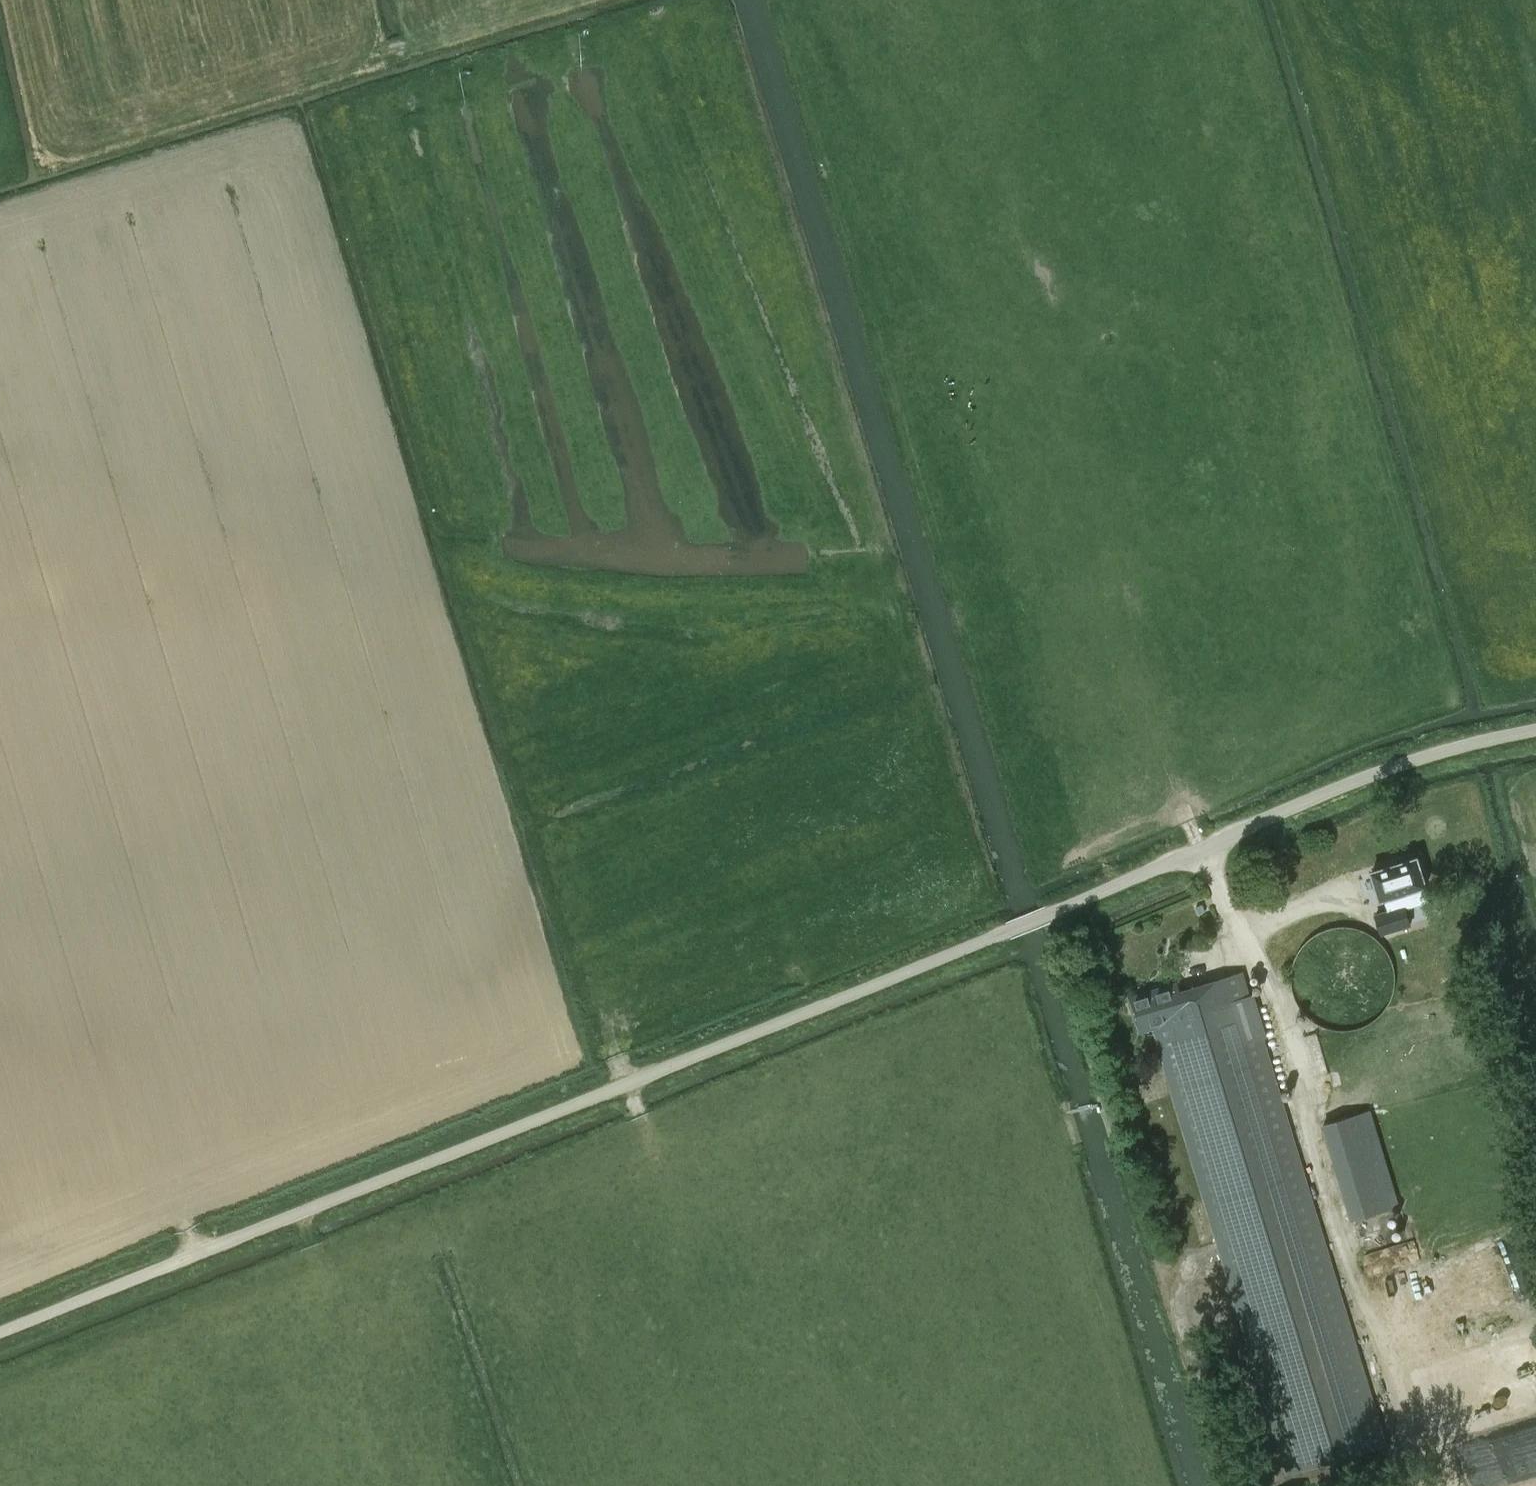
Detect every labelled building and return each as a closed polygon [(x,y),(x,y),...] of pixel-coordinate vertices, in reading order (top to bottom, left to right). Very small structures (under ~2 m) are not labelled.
[(1371,866),(1381,900),(1385,899),(1389,913),(1377,916),(1382,934),(1411,925),(1406,907),(1429,900),(1414,852),(1371,866)] [(1350,926),(1337,926),(1325,929),(1314,935),(1304,943),(1297,954),(1293,965),(1291,978),(1293,991),(1297,1002),(1304,1013),(1314,1021),(1325,1027),(1337,1030),(1350,1030),(1362,1027),(1373,1021),(1383,1013),(1390,1002),(1394,991),(1396,978),(1394,965),(1390,954),(1383,943),(1373,935),(1362,929),(1350,926)] [(1172,985),(1130,996),(1140,1033),(1153,1029),(1280,1446),(1380,1418),(1244,970),(1174,993),(1172,985)] [(1378,1128),(1372,1110),(1323,1125),(1328,1143),(1351,1220),(1401,1205),(1378,1128)]
